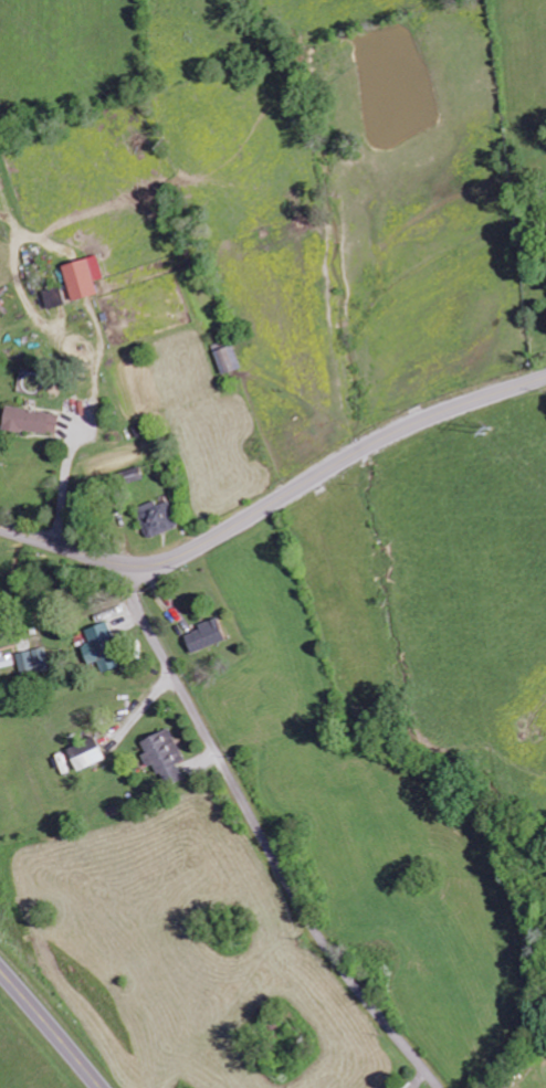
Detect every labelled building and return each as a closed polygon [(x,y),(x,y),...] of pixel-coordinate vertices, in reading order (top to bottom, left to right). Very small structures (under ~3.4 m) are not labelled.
[(74,302),(99,295),(95,282),(106,279),(99,256),(64,266),(74,302)] [(45,291),(48,309),(67,306),(64,288),(45,291)] [(242,368),(233,346),(215,353),(224,375),(242,368)] [(58,438),(61,416),(7,407),(3,429),(58,438)] [(145,479),(142,467),(123,473),(126,485),(145,479)] [(139,507),(151,538),(180,527),(170,501),(160,505),(158,500),(139,507)] [(192,652),(228,641),(220,617),(199,624),(202,630),(187,635),(192,652)] [(103,672),(123,665),(107,621),(86,629),(91,642),(82,646),(89,665),(99,661),(103,672)] [(50,666),(44,646),(16,655),(22,675),(50,666)] [(186,760),(170,727),(141,741),(147,753),(142,755),(148,767),(155,763),(166,787),(185,778),(178,764),(186,760)] [(77,772),(106,758),(95,735),(67,749),(77,772)]
